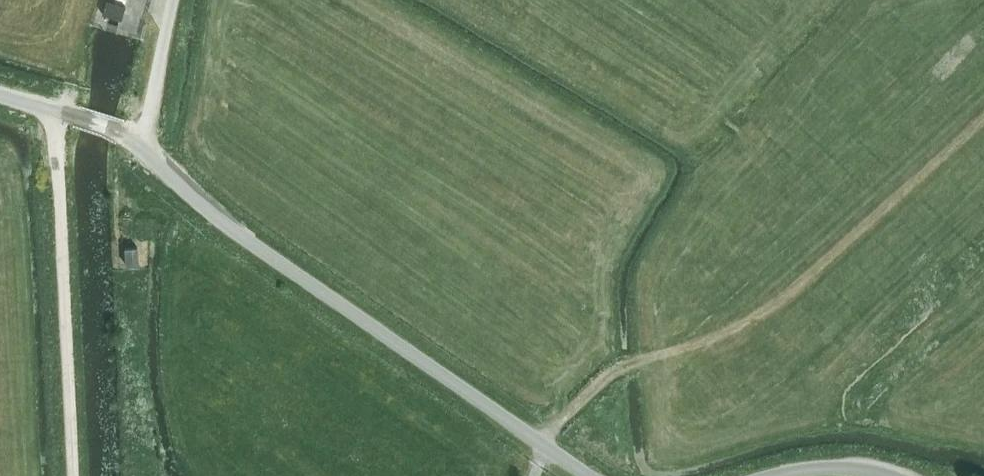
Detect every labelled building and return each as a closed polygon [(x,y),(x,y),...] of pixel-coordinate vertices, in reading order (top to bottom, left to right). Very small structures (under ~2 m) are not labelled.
[(102,14),(109,16),(115,18),(120,20),(121,20),(125,5),(119,3),(108,0),(106,0),(102,14)] [(126,265),(138,264),(137,247),(125,247),(126,265)]
